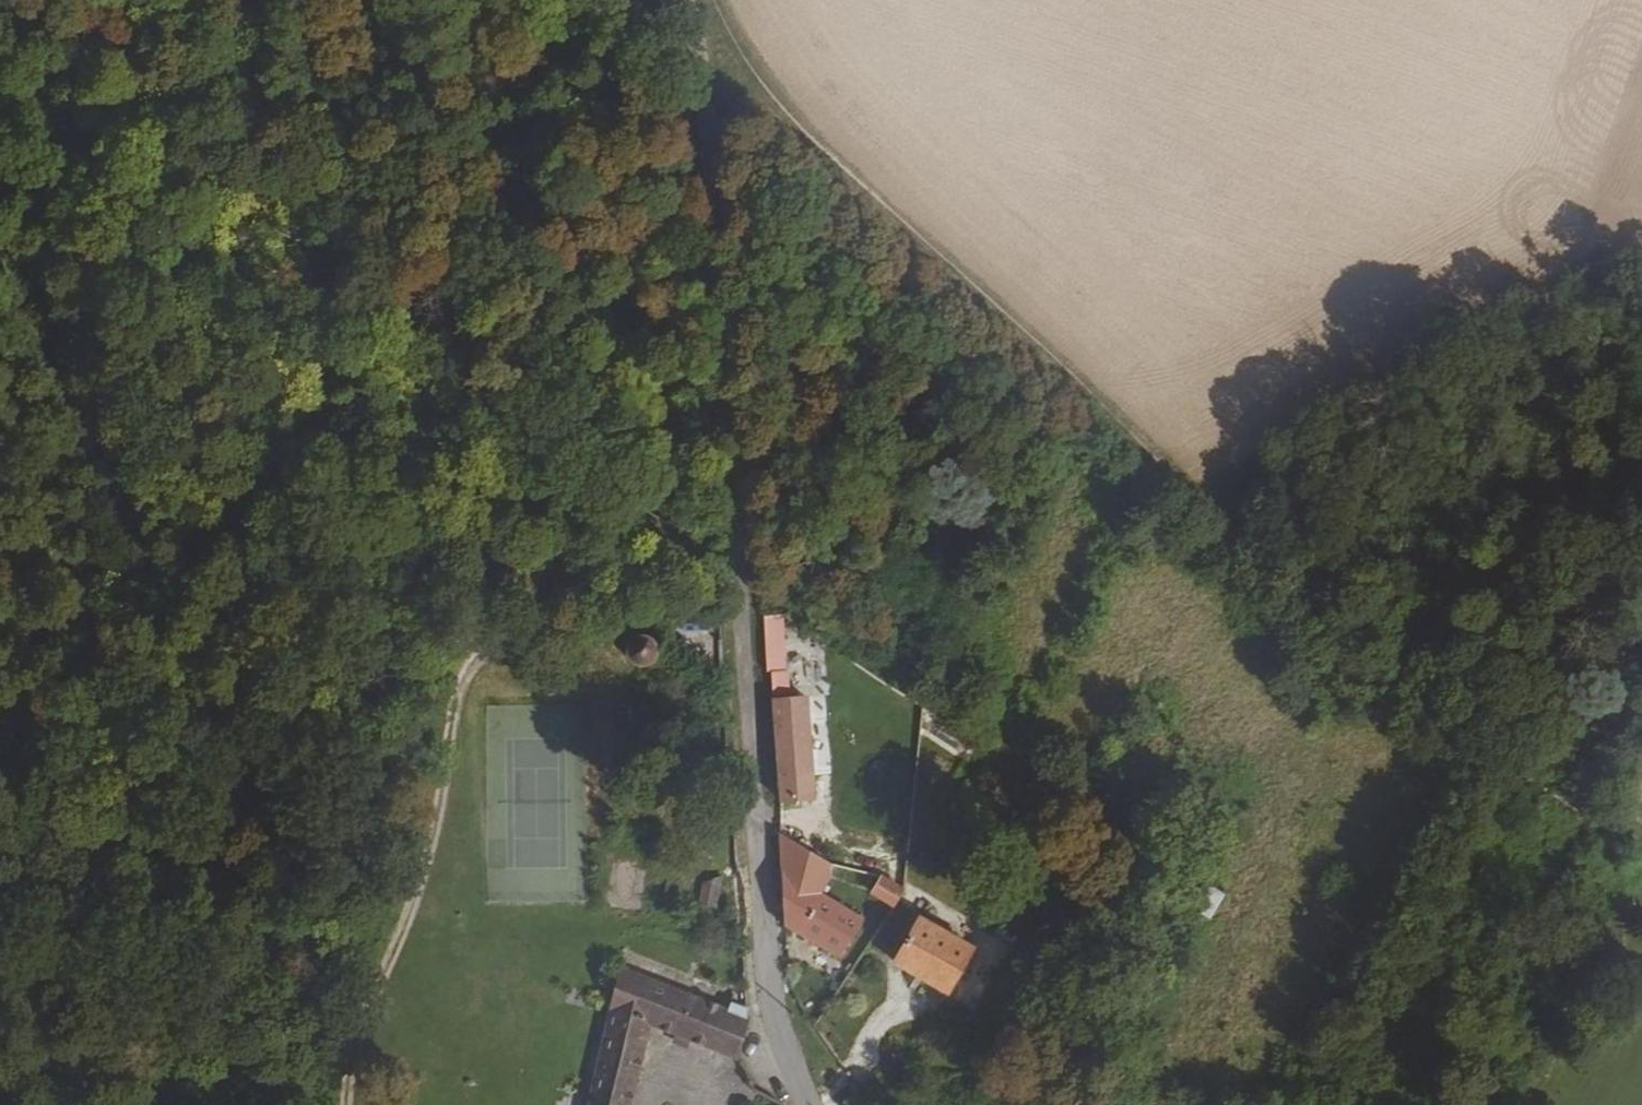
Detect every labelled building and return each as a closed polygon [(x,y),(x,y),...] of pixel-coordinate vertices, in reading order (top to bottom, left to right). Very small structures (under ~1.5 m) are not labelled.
[(784,615),(763,615),(765,670),(786,669),(784,615)] [(624,668),(627,671),(632,674),(637,674),(642,673),(647,670),(650,666),(651,662),(651,657),(650,653),(647,649),(643,646),(639,645),(635,644),(630,646),(626,649),(623,653),(621,658),(622,663),(624,668)] [(789,670),(769,672),(772,697),(791,695),(789,670)] [(779,807),(810,805),(802,706),(771,706),(778,807),(779,807)] [(824,871),(806,859),(775,844),(782,932),(838,965),(848,947),(860,927),(817,902),(824,891),(824,871)] [(893,911),(902,897),(878,883),(869,895),(893,911)] [(1210,921),(1224,895),(1205,884),(1191,910),(1210,921)] [(698,912),(711,916),(721,885),(704,891),(698,912)] [(971,961),(913,925),(891,974),(947,1004),(971,961)] [(639,1036),(727,1064),(737,1028),(615,983),(604,979),(578,1104),(623,1104),(639,1036)]
